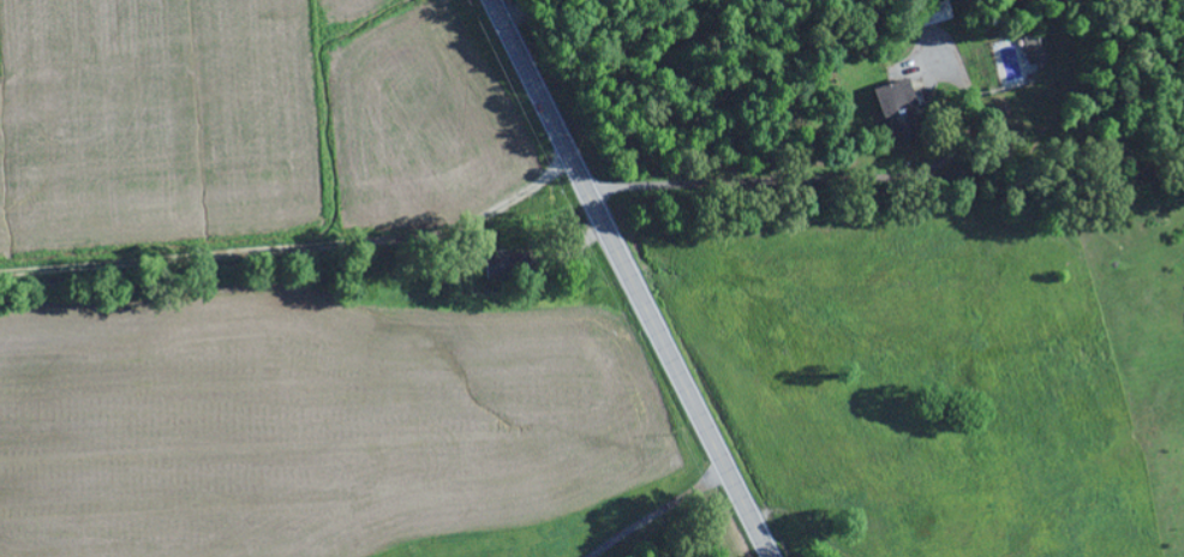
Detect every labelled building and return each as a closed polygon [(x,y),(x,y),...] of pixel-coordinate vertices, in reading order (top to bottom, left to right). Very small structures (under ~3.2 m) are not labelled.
[(949,19),(944,0),(913,9),(919,28),(949,19)] [(1027,65),(1048,60),(1042,34),(1020,40),(1027,65)] [(920,102),(916,91),(908,94),(901,78),(867,92),(879,120),(920,102)]
